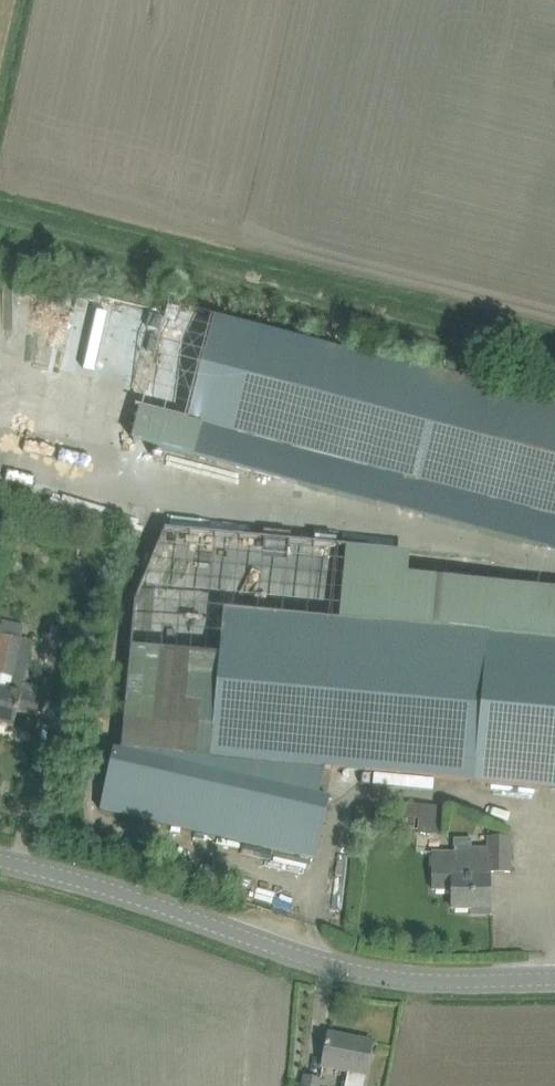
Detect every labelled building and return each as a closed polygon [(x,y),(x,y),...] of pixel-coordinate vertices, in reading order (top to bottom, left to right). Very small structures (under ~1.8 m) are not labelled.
[(371,359),(163,304),(127,442),(554,553),(554,403),(372,355),(371,359)] [(408,576),(409,553),(165,532),(136,602),(122,752),(114,750),(100,811),(316,860),(330,799),(320,794),(326,769),(554,790),(554,590),(408,576)] [(22,695),(22,694),(7,691),(11,677),(14,678),(24,640),(21,640),(24,628),(4,622),(0,638),(0,724),(14,727),(18,712),(37,717),(41,699),(22,695)] [(443,834),(446,806),(423,804),(420,832),(443,834)] [(489,853),(433,853),(433,890),(453,891),(453,909),(490,909),(490,872),(511,872),(511,837),(489,837),(489,853)] [(373,1043),(329,1035),(323,1068),(350,1073),(348,1085),(364,1085),(373,1043)] [(321,1081),(304,1078),(302,1085),(320,1085),(321,1081)]
